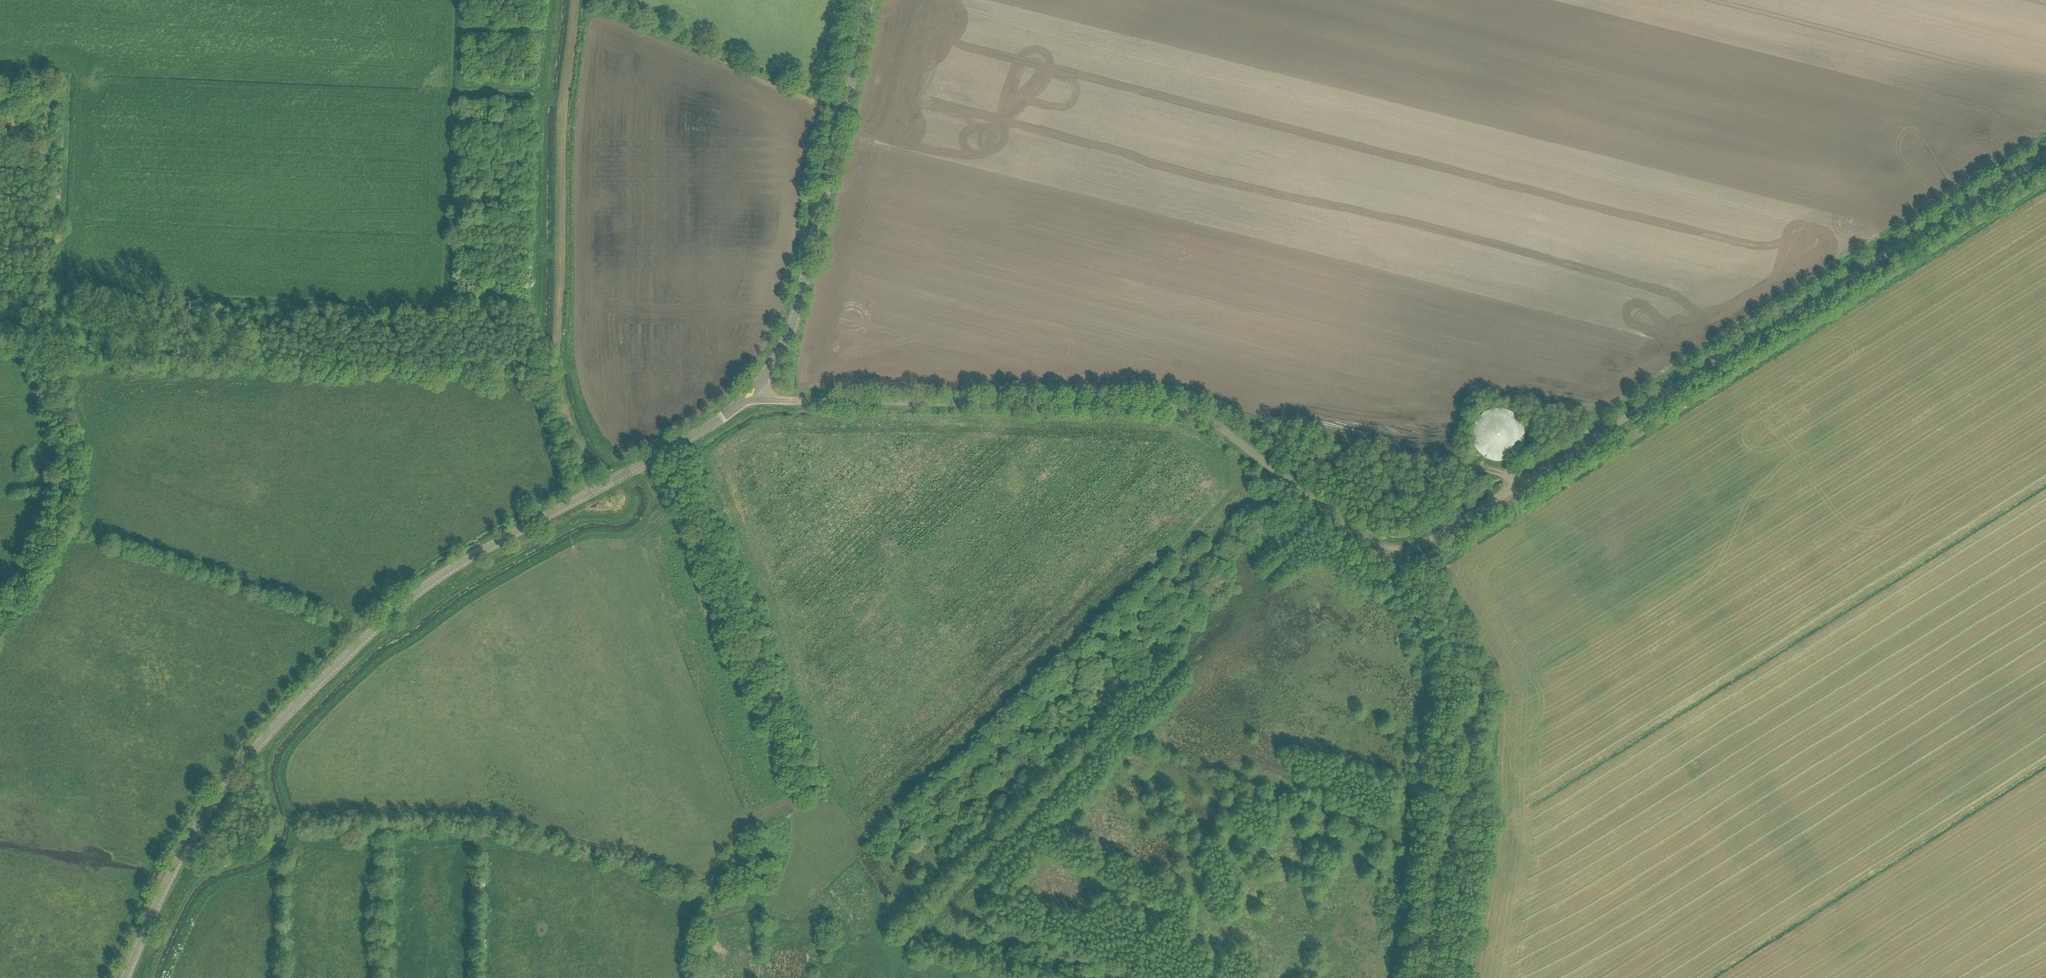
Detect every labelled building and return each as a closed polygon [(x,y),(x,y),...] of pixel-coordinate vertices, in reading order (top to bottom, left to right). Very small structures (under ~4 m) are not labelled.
[(1489,411),(1479,418),(1473,429),(1473,442),(1479,453),(1489,460),(1502,461),(1513,457),(1522,447),(1525,435),(1522,423),(1513,414),(1501,409),(1489,411)]
